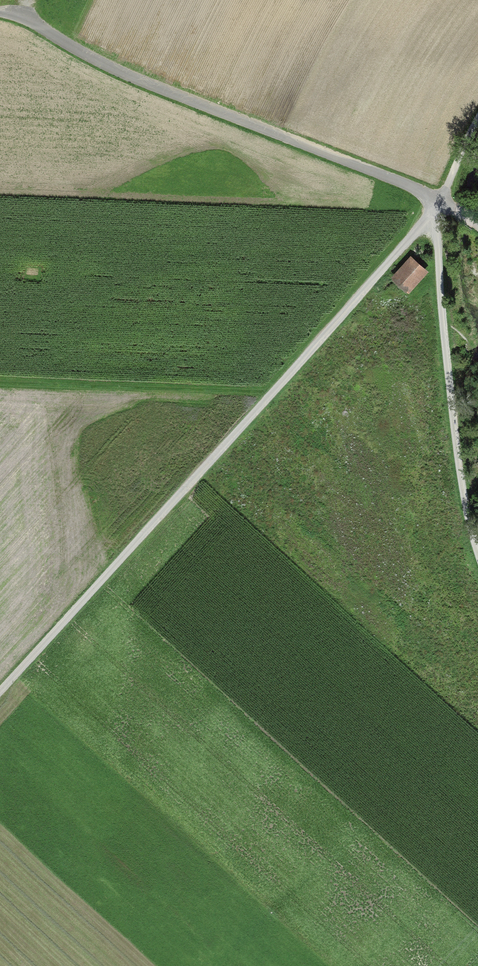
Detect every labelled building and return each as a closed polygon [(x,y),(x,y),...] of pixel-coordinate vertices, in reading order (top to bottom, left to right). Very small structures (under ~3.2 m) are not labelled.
[(411,257),(391,278),(409,294),(429,273),(411,257)]
